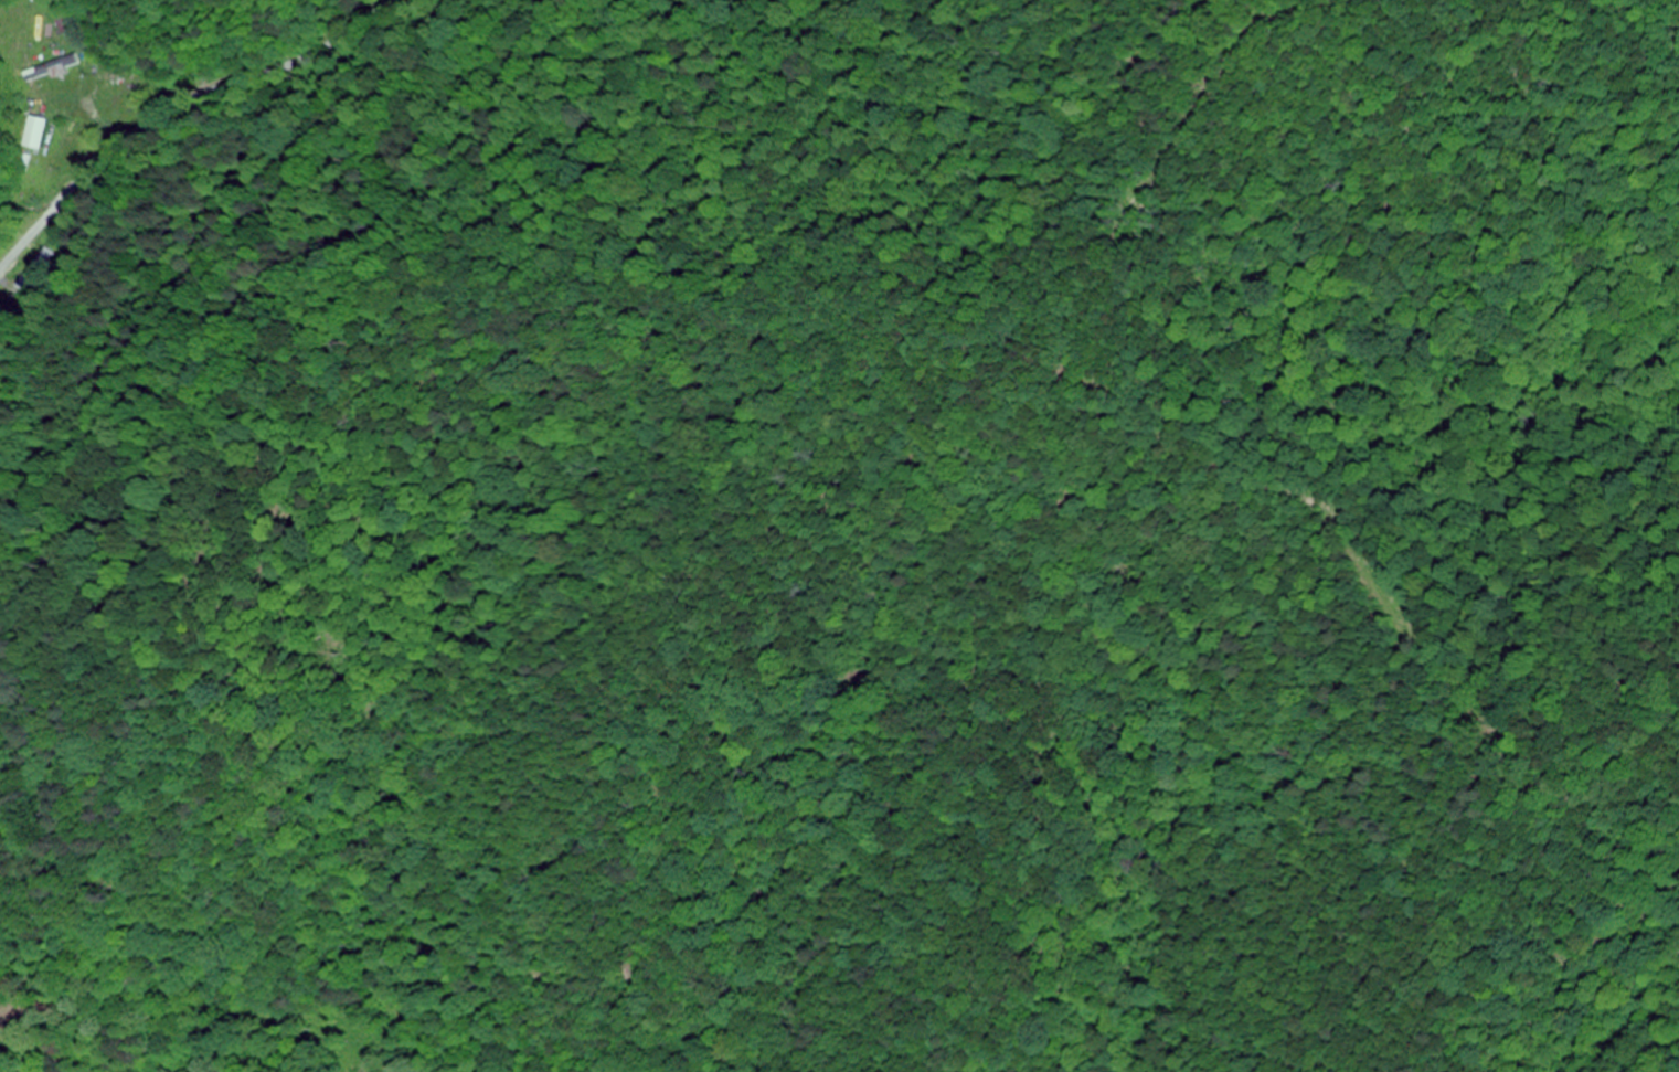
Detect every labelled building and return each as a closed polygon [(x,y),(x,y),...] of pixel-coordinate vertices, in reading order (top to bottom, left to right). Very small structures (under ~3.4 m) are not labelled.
[(48,119),(29,116),(25,147),(44,149),(48,119)] [(54,257),(44,248),(12,284),(22,293),(54,257)]
